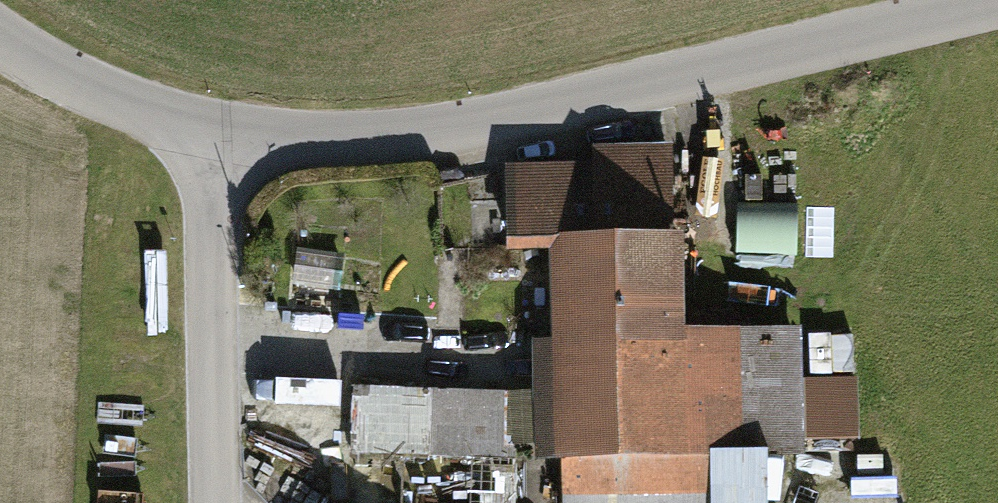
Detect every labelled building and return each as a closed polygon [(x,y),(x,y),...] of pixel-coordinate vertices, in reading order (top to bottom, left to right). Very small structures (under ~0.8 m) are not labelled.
[(593,159),(506,160),(507,243),(551,243),(551,227),(670,225),(668,142),(592,143),(593,159)] [(797,194),(731,194),(731,251),(797,251),(797,194)] [(551,227),(554,384),(537,390),(538,441),(559,441),(560,502),(706,502),(705,443),(737,442),(735,320),(672,321),(670,225),(551,227)] [(820,437),(864,436),(862,330),(817,331),(820,437)] [(348,381),(346,452),(416,453),(415,502),(514,502),(515,446),(503,446),(505,385),(348,381)]
